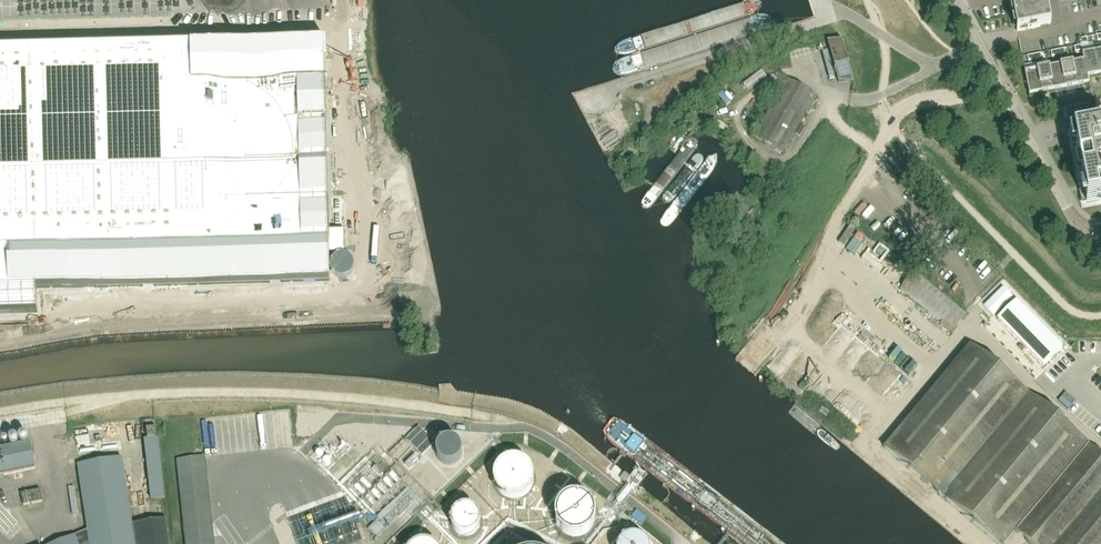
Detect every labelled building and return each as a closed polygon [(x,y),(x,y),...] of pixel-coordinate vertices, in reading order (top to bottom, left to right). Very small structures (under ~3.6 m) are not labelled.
[(1046,0),(1011,0),(1017,31),(1051,25),(1046,0)] [(852,79),(842,40),(834,41),(827,41),(839,83),(853,83),(852,79)] [(0,50),(0,315),(37,314),(36,289),(329,282),(328,255),(345,254),(344,232),(328,232),(323,42),(0,50)] [(1099,75),(1095,52),(1083,54),(1088,81),(1089,80),(1088,77),(1099,75)] [(1088,81),(1083,54),(1082,54),(1084,61),(1072,63),(1077,86),(1089,84),(1089,80),(1088,81)] [(1077,86),(1072,63),(1061,65),(1065,88),(1077,86)] [(1065,88),(1061,65),(1049,67),(1053,91),(1065,88)] [(1053,91),(1049,67),(1037,70),(1042,93),(1053,91)] [(1042,93),(1037,70),(1025,72),(1029,95),(1042,93)] [(783,154),(816,97),(787,80),(754,138),(783,154)] [(712,131),(726,141),(732,132),(719,122),(712,131)] [(801,125),(796,134),(800,136),(805,127),(801,125)] [(694,129),(647,162),(659,179),(706,145),(694,129)] [(1073,135),(1075,142),(1078,157),(1080,167),(1087,203),(1100,201),(1100,130),(1073,135)] [(967,313),(916,270),(900,289),(952,332),(967,313)] [(831,331),(791,374),(800,382),(806,386),(806,388),(835,414),(847,420),(860,414),(867,414),(877,404),(889,410),(887,391),(890,388),(881,380),(877,377),(875,381),(872,376),(858,368),(862,367),(865,362),(879,361),(872,354),(866,354),(852,341),(838,334),(836,329),(831,331)] [(970,346),(884,448),(998,543),(1005,543),(1016,532),(1031,543),(1100,543),(1100,456),(970,346)] [(163,485),(158,438),(157,438),(156,429),(155,420),(142,422),(143,431),(147,431),(148,440),(144,440),(151,500),(164,498),(163,485)] [(419,429),(407,441),(422,455),(434,443),(419,429)] [(459,463),(460,462),(460,461),(461,460),(462,458),(463,457),(463,455),(464,454),(464,452),(463,450),(463,449),(463,448),(462,446),(461,445),(460,443),(459,442),(458,441),(456,440),(455,440),(454,439),(452,439),(450,439),(448,439),(446,439),(445,439),(443,440),(442,441),(441,442),(439,443),(439,444),(438,445),(437,447),(437,448),(436,449),(436,450),(436,452),(436,453),(436,454),(436,455),(436,456),(437,457),(437,458),(438,460),(439,461),(440,462),(441,463),(442,464),(443,465),(444,465),(445,466),(447,466),(449,466),(451,466),(453,466),(454,466),(456,465),(458,464),(459,463)] [(36,468),(31,444),(12,448),(11,445),(0,448),(0,476),(36,468)] [(210,503),(205,457),(177,460),(187,543),(214,543),(213,531),(210,503)] [(167,519),(132,524),(122,458),(78,465),(88,531),(54,543),(169,543),(167,519)] [(516,459),(514,459),(512,459),(511,459),(508,459),(506,460),(504,461),(503,462),(502,463),(499,465),(498,467),(496,469),(496,470),(495,472),(494,474),(494,475),(494,477),(494,478),(494,479),(494,481),(494,482),(494,484),(495,485),(496,487),(496,488),(497,490),(498,491),(499,492),(501,494),(502,495),(504,496),(505,497),(507,497),(510,498),(513,499),(515,499),(517,498),(520,498),(522,497),(524,496),(527,494),(529,492),(529,491),(530,490),(531,488),(532,486),(533,485),(533,484),(534,482),(534,481),(534,479),(534,477),(534,476),(533,475),(533,473),(533,472),(532,471),(531,469),(531,467),(530,466),(529,465),(528,464),(526,463),(525,462),(524,461),(522,460),(520,459),(519,459),(516,459)] [(353,489),(361,499),(371,490),(364,481),(353,489)] [(43,502),(40,490),(21,494),(24,506),(43,502)] [(578,497),(575,497),(574,497),(573,497),(571,498),(568,498),(566,499),(565,500),(563,501),(562,502),(561,503),(560,504),(559,505),(558,507),(558,508),(557,509),(557,510),(556,512),(556,514),(556,515),(555,517),(556,518),(556,519),(556,521),(556,522),(557,523),(557,525),(558,526),(558,527),(559,528),(560,530),(561,531),(562,532),(563,533),(565,534),(566,535),(569,536),(571,537),(572,537),(574,537),(575,537),(577,537),(579,537),(582,536),(585,535),(586,534),(588,533),(589,532),(590,531),(591,529),(592,528),(593,527),(593,526),(594,524),(595,523),(595,521),(595,520),(595,519),(595,516),(595,514),(595,513),(595,512),(594,510),(594,509),(593,508),(593,506),(592,505),(591,504),(589,503),(588,502),(587,501),(586,500),(585,499),(583,498),(582,498),(580,498),(578,497)] [(467,508),(466,508),(464,508),(462,508),(460,509),(458,510),(457,511),(456,511),(455,513),(454,514),(453,515),(453,516),(452,517),(452,518),(452,519),(452,520),(451,522),(451,523),(451,524),(452,525),(452,526),(452,527),(452,528),(453,528),(453,529),(454,531),(455,532),(456,533),(457,534),(459,535),(460,536),(462,536),(464,536),(466,537),(467,536),(469,536),(471,536),(473,535),(474,534),(476,533),(477,532),(477,531),(478,530),(479,528),(480,526),(480,525),(480,524),(480,523),(480,521),(480,520),(480,518),(479,516),(479,515),(478,515),(477,513),(476,512),(474,510),(473,509),(471,509),(469,508),(467,508)] [(368,535),(380,543),(388,533),(375,524),(368,535)]
